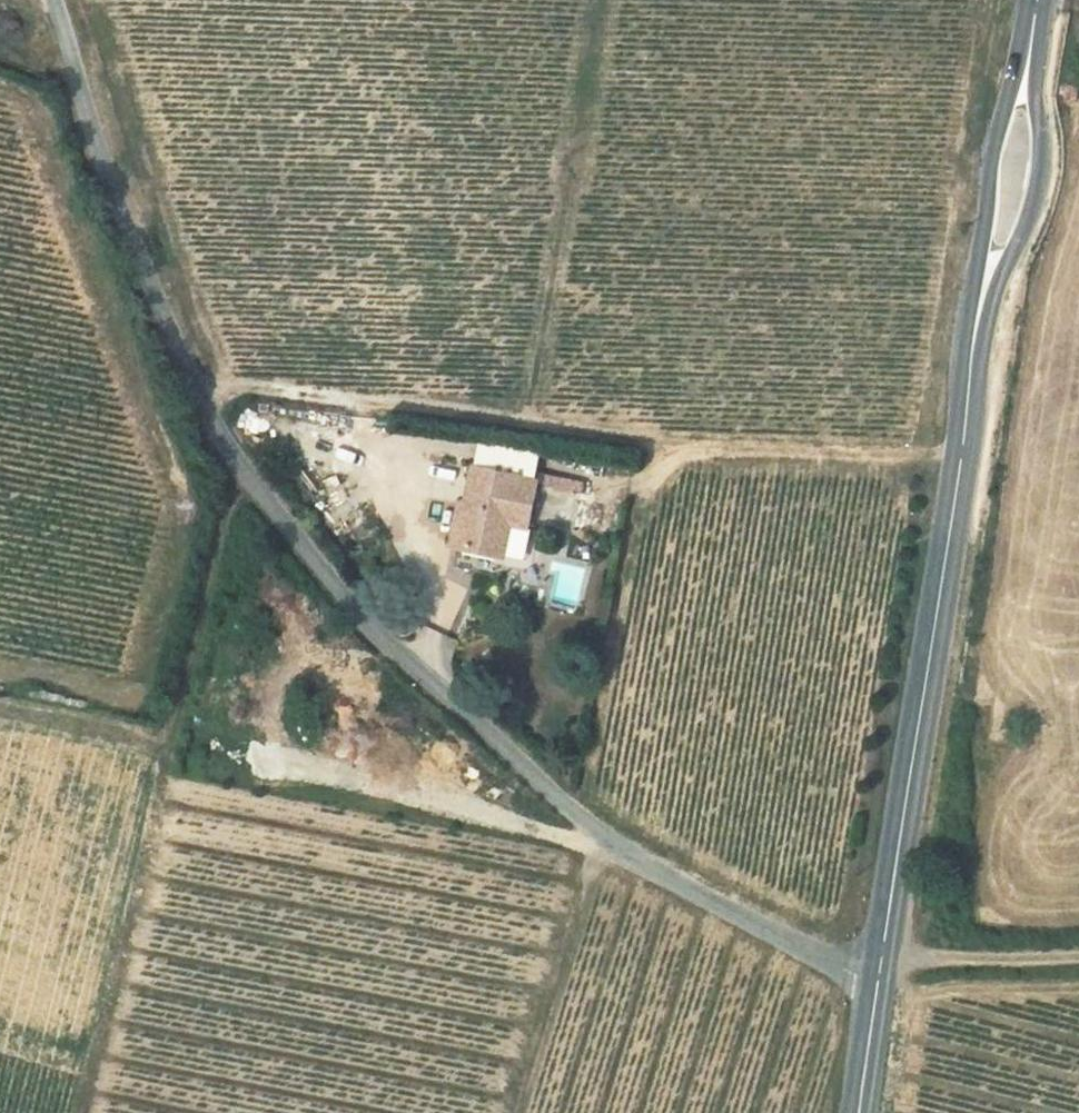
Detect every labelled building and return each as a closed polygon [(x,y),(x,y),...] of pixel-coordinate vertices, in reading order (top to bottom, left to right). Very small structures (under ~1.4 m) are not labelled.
[(454,547),(480,553),(491,556),(500,523),(524,529),(536,481),(473,467),(454,547)] [(548,475),(546,487),(579,490),(581,478),(548,475)]
